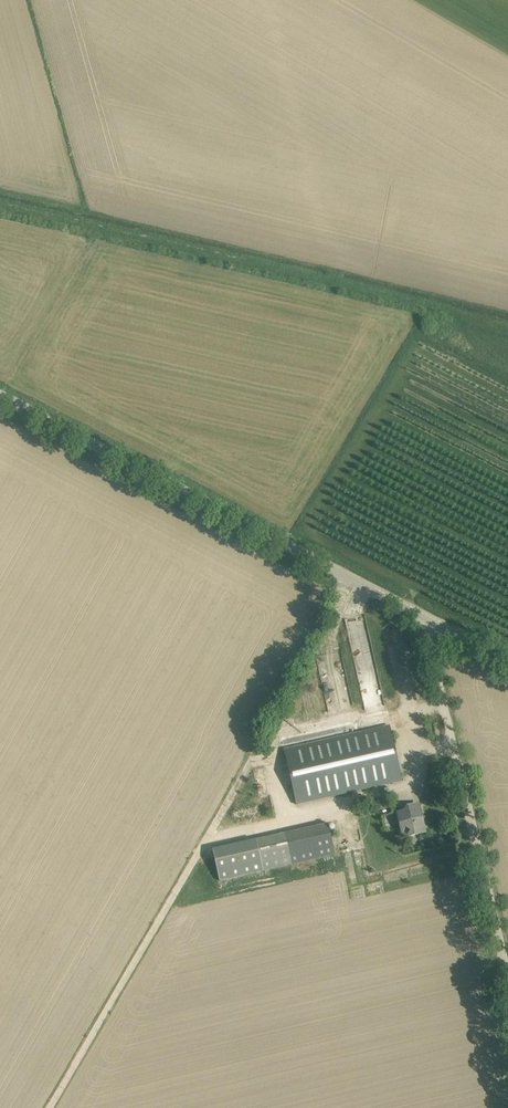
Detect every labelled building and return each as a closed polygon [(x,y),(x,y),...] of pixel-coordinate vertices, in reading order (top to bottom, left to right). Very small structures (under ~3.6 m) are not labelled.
[(353,734),(284,750),(296,804),(391,782),(402,780),(390,726),(379,728),(353,734)] [(404,811),(397,812),(403,837),(425,832),(420,807),(413,809),(407,806),(404,811)] [(328,824),(285,834),(213,850),(220,880),(335,854),(328,824)]
